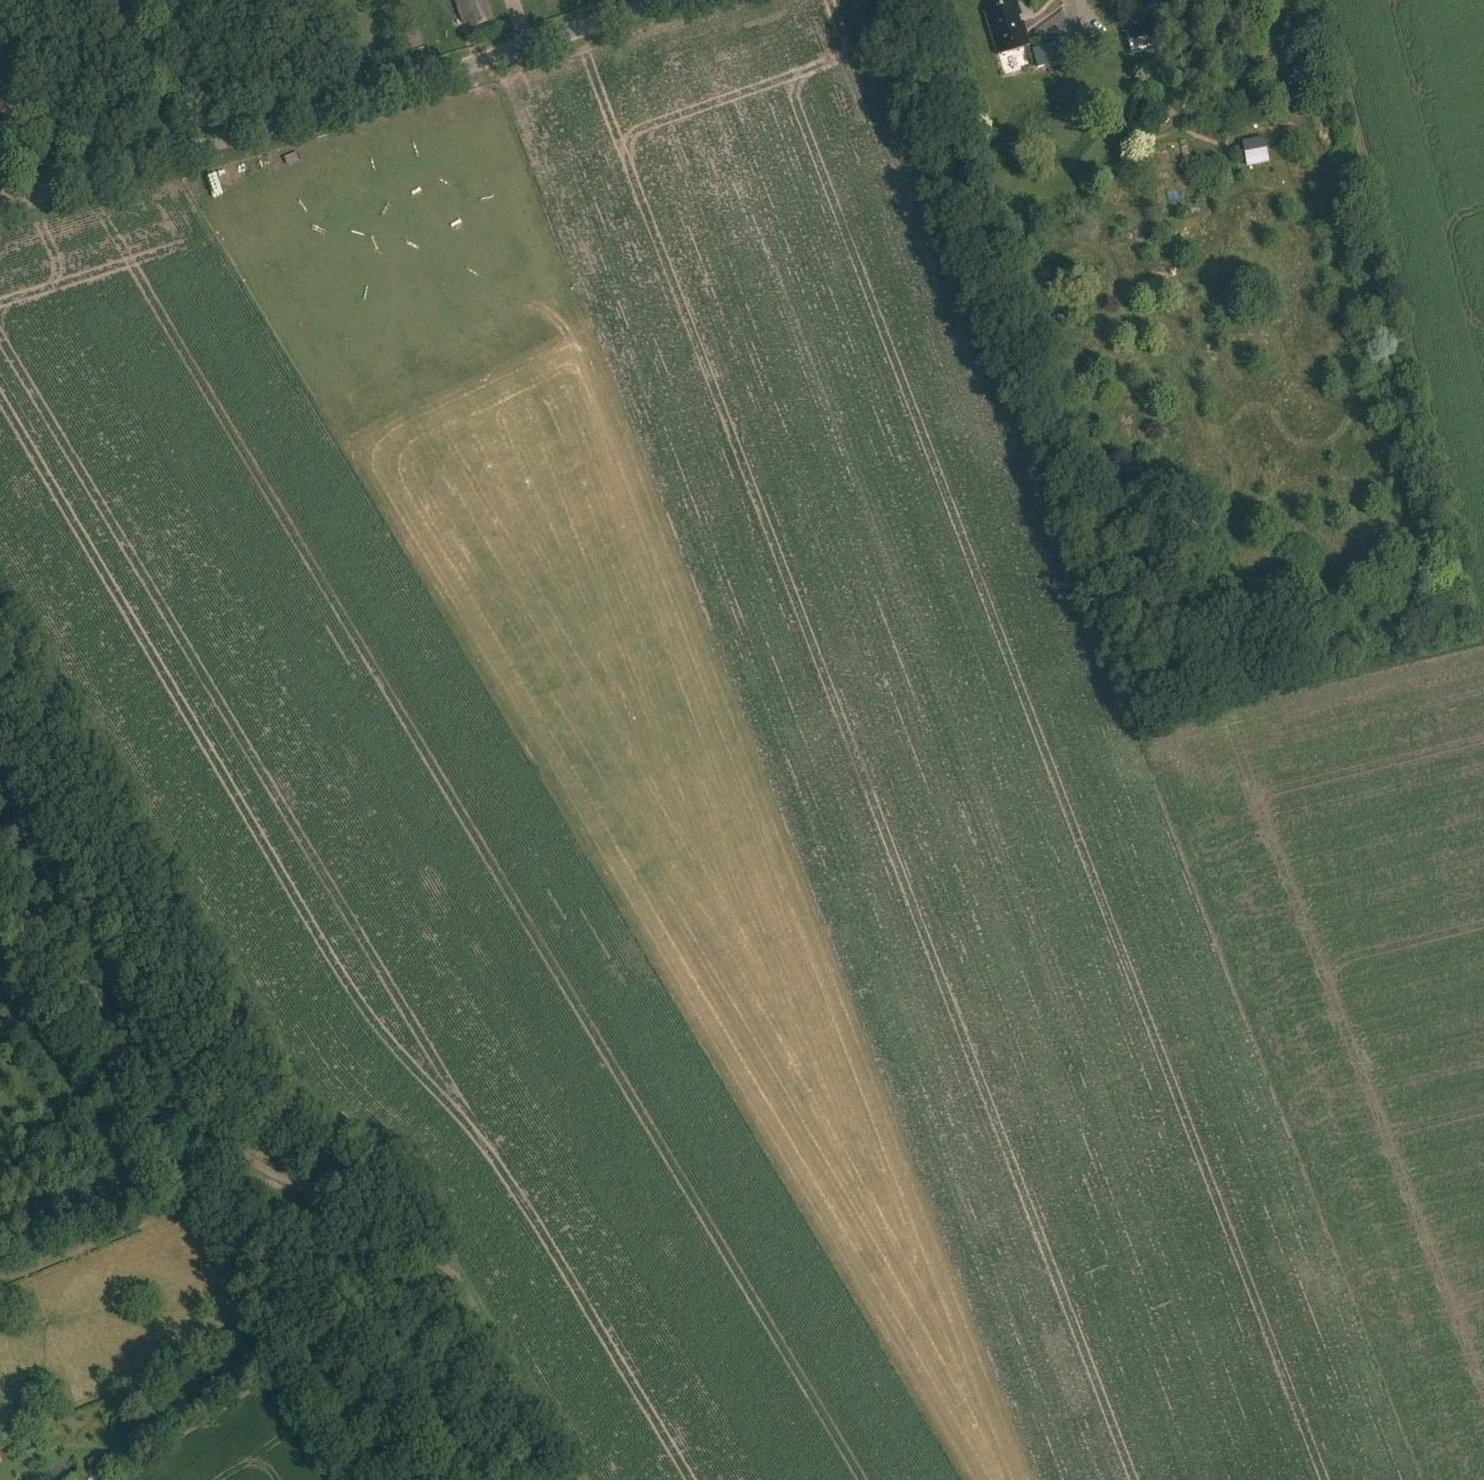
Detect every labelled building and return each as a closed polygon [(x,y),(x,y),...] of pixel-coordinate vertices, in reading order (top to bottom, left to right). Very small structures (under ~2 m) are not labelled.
[(467,25),(473,23),(476,31),(493,24),(484,0),(458,0),(467,25)] [(1030,50),(1017,6),(985,16),(998,60),(1030,50)] [(1135,55),(1156,51),(1151,26),(1129,31),(1127,31),(1132,56),(1135,55)] [(1033,51),(1038,70),(1066,62),(1061,43),(1033,51)]
